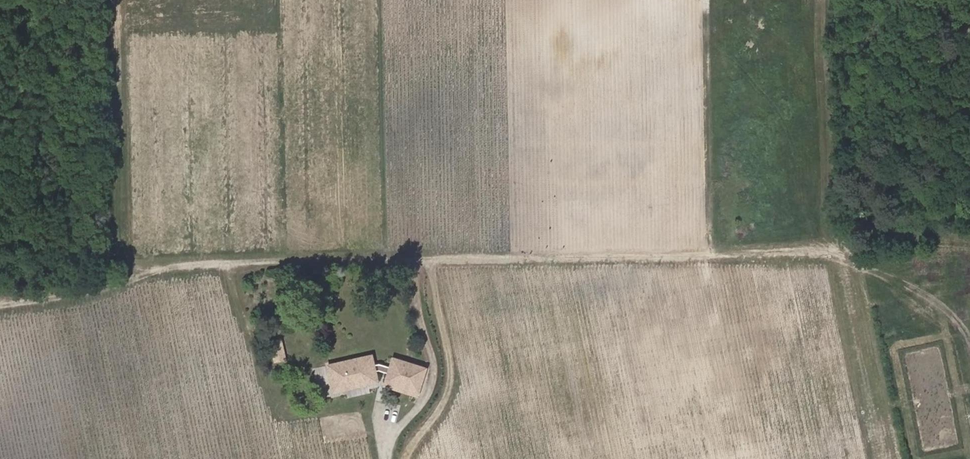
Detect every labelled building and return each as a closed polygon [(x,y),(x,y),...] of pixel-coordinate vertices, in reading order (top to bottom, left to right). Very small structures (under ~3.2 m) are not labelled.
[(282,359),(280,347),(270,349),(272,361),(282,359)] [(377,381),(375,372),(380,371),(390,374),(387,383),(420,394),(428,371),(395,360),(392,369),(381,365),(374,366),(372,357),(353,361),(352,357),(325,362),(331,390),(377,381)]
